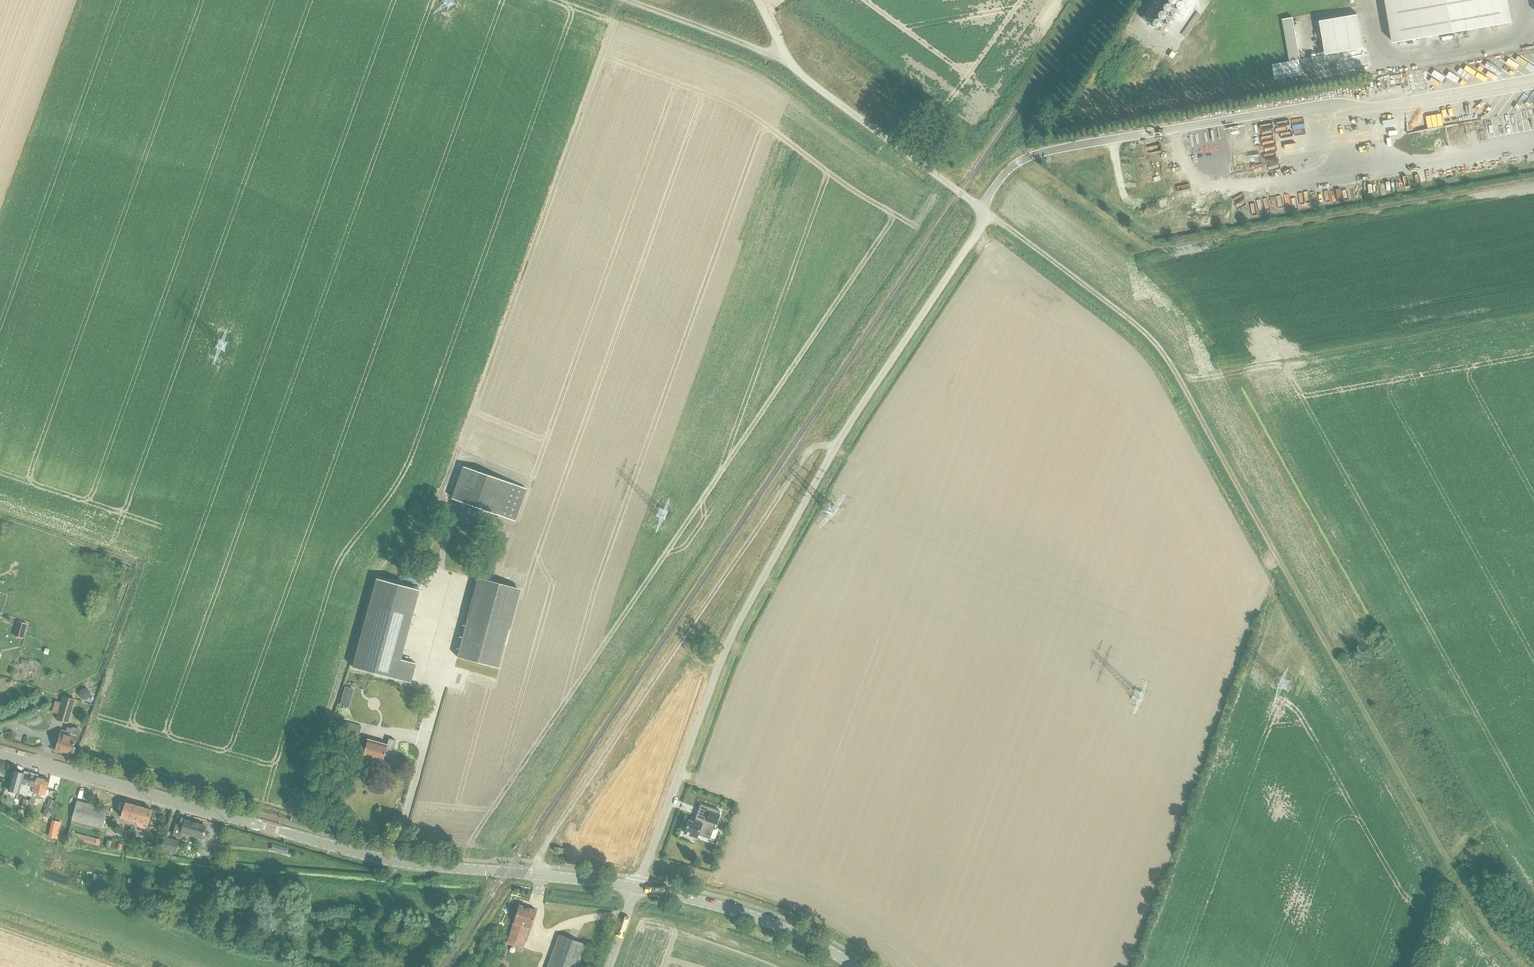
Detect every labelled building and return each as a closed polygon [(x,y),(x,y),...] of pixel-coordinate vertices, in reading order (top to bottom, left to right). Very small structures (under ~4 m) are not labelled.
[(1394,43),(1512,22),(1508,0),(1386,0),(1394,43)] [(1364,48),(1364,44),(1358,14),(1320,21),(1326,55),(1364,48)] [(1292,59),(1304,57),(1296,15),(1285,17),(1292,59)] [(452,498),(515,520),(527,489),(496,478),(464,466),(452,498)] [(364,627),(353,667),(411,683),(416,663),(401,659),(413,613),(420,590),(377,579),(371,601),(364,627)] [(457,657),(499,668),(520,590),(478,579),(457,657)] [(19,619),(16,634),(27,636),(30,621),(19,619)] [(344,703),(352,704),(354,686),(347,685),(344,703)] [(57,719),(69,723),(75,700),(64,696),(62,703),(59,714),(57,719)] [(55,701),(52,712),(59,714),(62,703),(55,701)] [(339,729),(360,735),(362,726),(341,720),(339,729)] [(62,730),(56,750),(71,755),(74,745),(77,737),(80,738),(82,731),(80,728),(75,727),(72,728),(68,727),(67,731),(62,730)] [(363,756),(383,762),(385,755),(391,757),(396,741),(389,739),(387,745),(368,739),(363,756)] [(31,796),(33,792),(37,777),(14,771),(9,790),(31,796)] [(31,796),(31,797),(30,803),(35,804),(38,793),(45,795),(49,780),(37,777),(33,792),(31,796)] [(22,807),(27,809),(31,797),(25,796),(22,807)] [(44,816),(49,818),(55,801),(50,799),(44,816)] [(122,817),(148,825),(152,810),(126,802),(122,817)] [(72,819),(102,827),(106,813),(76,804),(72,819)] [(684,833),(697,837),(698,834),(710,839),(716,823),(716,824),(719,815),(720,811),(701,804),(694,823),(689,821),(684,833)] [(57,837),(61,822),(57,821),(53,820),(50,835),(53,836),(57,837)] [(183,833),(203,839),(207,826),(186,820),(184,826),(177,824),(174,835),(181,838),(183,833)] [(97,839),(96,842),(68,835),(68,837),(95,845),(99,846),(101,840),(97,839)] [(164,837),(161,849),(176,854),(180,842),(164,837)] [(274,842),(273,848),(290,852),(291,846),(274,842)] [(526,927),(531,929),(537,911),(520,905),(514,923),(507,943),(522,948),(524,941),(522,940),(526,927)] [(548,966),(578,966),(586,944),(559,935),(548,966)]
